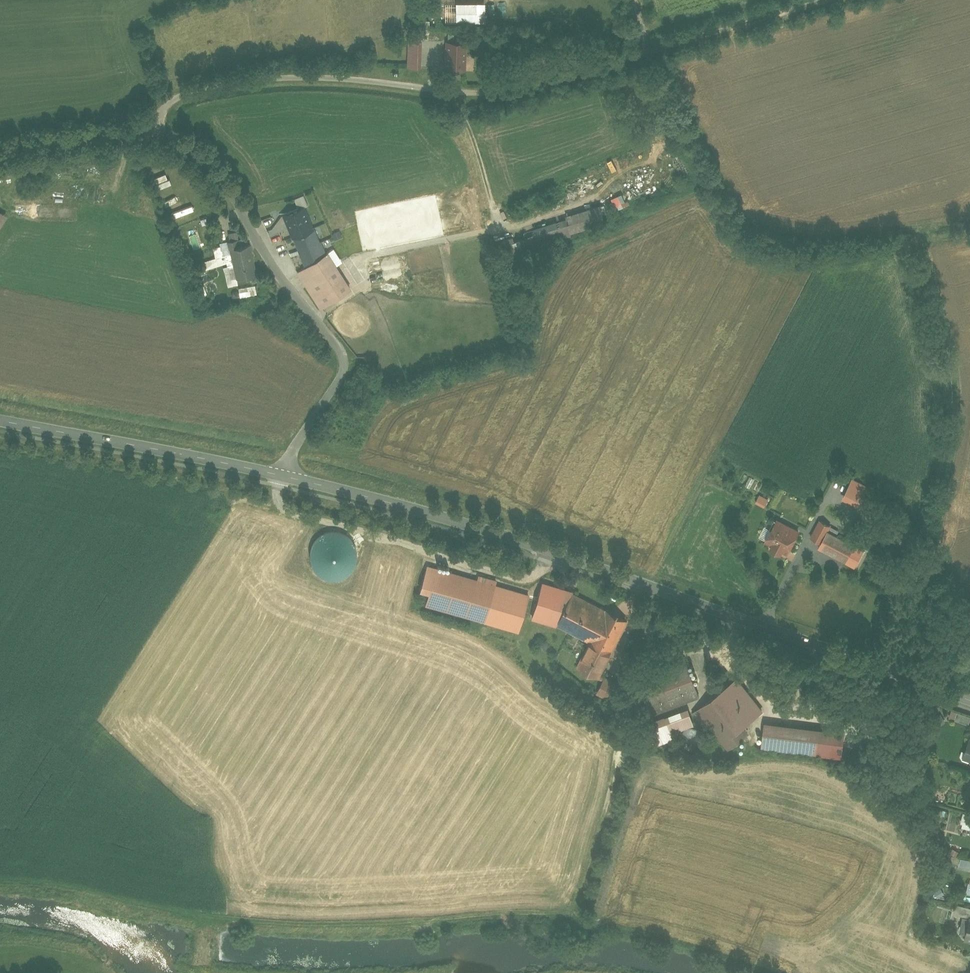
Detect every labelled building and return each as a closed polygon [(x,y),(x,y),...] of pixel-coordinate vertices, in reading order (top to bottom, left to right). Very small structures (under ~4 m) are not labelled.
[(459,22),(481,21),(480,3),(459,4),(459,22)] [(407,40),(406,67),(420,68),(421,40),(407,40)] [(443,41),(442,69),(462,70),(464,42),(443,41)] [(622,191),(612,196),(618,209),(630,203),(629,199),(626,200),(622,191)] [(303,193),(294,197),(298,207),(308,204),(303,193)] [(565,216),(522,229),(527,247),(570,234),(570,231),(606,219),(600,202),(564,213),(565,216)] [(304,206),(282,214),(301,263),(315,257),(311,246),(333,238),(327,223),(313,228),(304,206)] [(8,217),(0,212),(0,230),(8,217)] [(235,285),(235,280),(229,248),(233,247),(232,241),(216,244),(219,256),(191,265),(193,274),(222,264),(227,286),(235,285)] [(235,280),(257,276),(251,244),(233,247),(229,248),(235,280)] [(353,246),(328,248),(327,249),(337,266),(342,263),(338,257),(354,255),(353,246)] [(328,252),(298,272),(322,310),(353,290),(328,252)] [(208,292),(205,285),(199,288),(202,295),(208,292)] [(258,285),(239,287),(240,297),(257,295),(257,289),(258,288),(258,285)] [(851,478),(841,500),(866,512),(876,490),(851,478)] [(758,493),(753,504),(766,509),(770,499),(758,493)] [(777,519),(766,541),(773,545),(770,550),(788,559),(802,532),(777,519)] [(822,519),(812,539),(822,544),(819,549),(847,562),(855,545),(829,532),(832,525),(822,519)] [(354,564),(354,559),(337,559),(337,560),(321,559),(321,574),(357,575),(358,564),(354,564)] [(428,594),(425,607),(517,634),(528,597),(495,587),(496,582),(478,577),(477,580),(428,566),(420,591),(428,594)] [(542,585),(531,620),(557,627),(589,644),(576,669),(599,681),(628,622),(572,595),(542,585)] [(657,615),(652,627),(664,632),(669,621),(657,615)] [(636,678),(648,711),(697,692),(684,659),(636,678)] [(604,676),(596,694),(619,705),(627,687),(604,676)] [(737,678),(695,711),(728,752),(749,735),(744,729),(765,712),(737,678)] [(688,710),(650,722),(657,744),(677,738),(675,732),(693,726),(688,710)] [(952,710),(949,717),(969,723),(969,719),(969,716),(952,710)] [(765,723),(762,749),(817,755),(820,730),(765,723)] [(962,822),(969,824),(969,815),(964,813),(962,822)] [(962,857),(960,864),(969,866),(969,859),(962,857)] [(958,913),(966,913),(966,903),(958,903),(958,913)]
